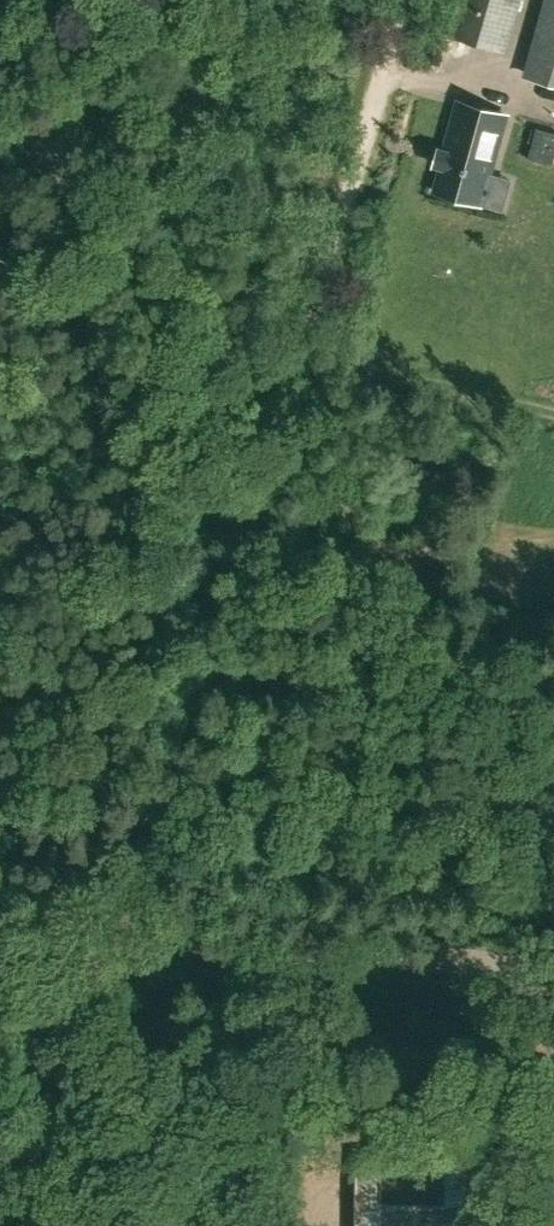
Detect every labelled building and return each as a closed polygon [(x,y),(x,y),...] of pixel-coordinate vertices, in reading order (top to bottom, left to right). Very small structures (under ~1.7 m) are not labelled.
[(458,29),(456,35),(507,52),(522,0),(466,0),(458,29)] [(544,80),(553,81),(553,0),(544,80)] [(553,122),(553,102),(550,100),(544,119),(553,122)] [(436,190),(483,203),(508,115),(460,101),(446,151),(442,150),(438,164),(443,166),(436,190)] [(536,125),(532,140),(528,157),(552,164),(553,156),(553,130),(536,125)] [(69,886),(66,901),(89,907),(93,893),(96,894),(105,858),(77,850),(67,886),(69,886)] [(355,1201),(355,1225),(474,1225),(474,1152),(443,1152),(443,1201),(355,1201)] [(382,1172),(382,1152),(355,1152),(355,1172),(382,1172)] [(542,1218),(553,1218),(553,1199),(542,1198),(542,1218)]
